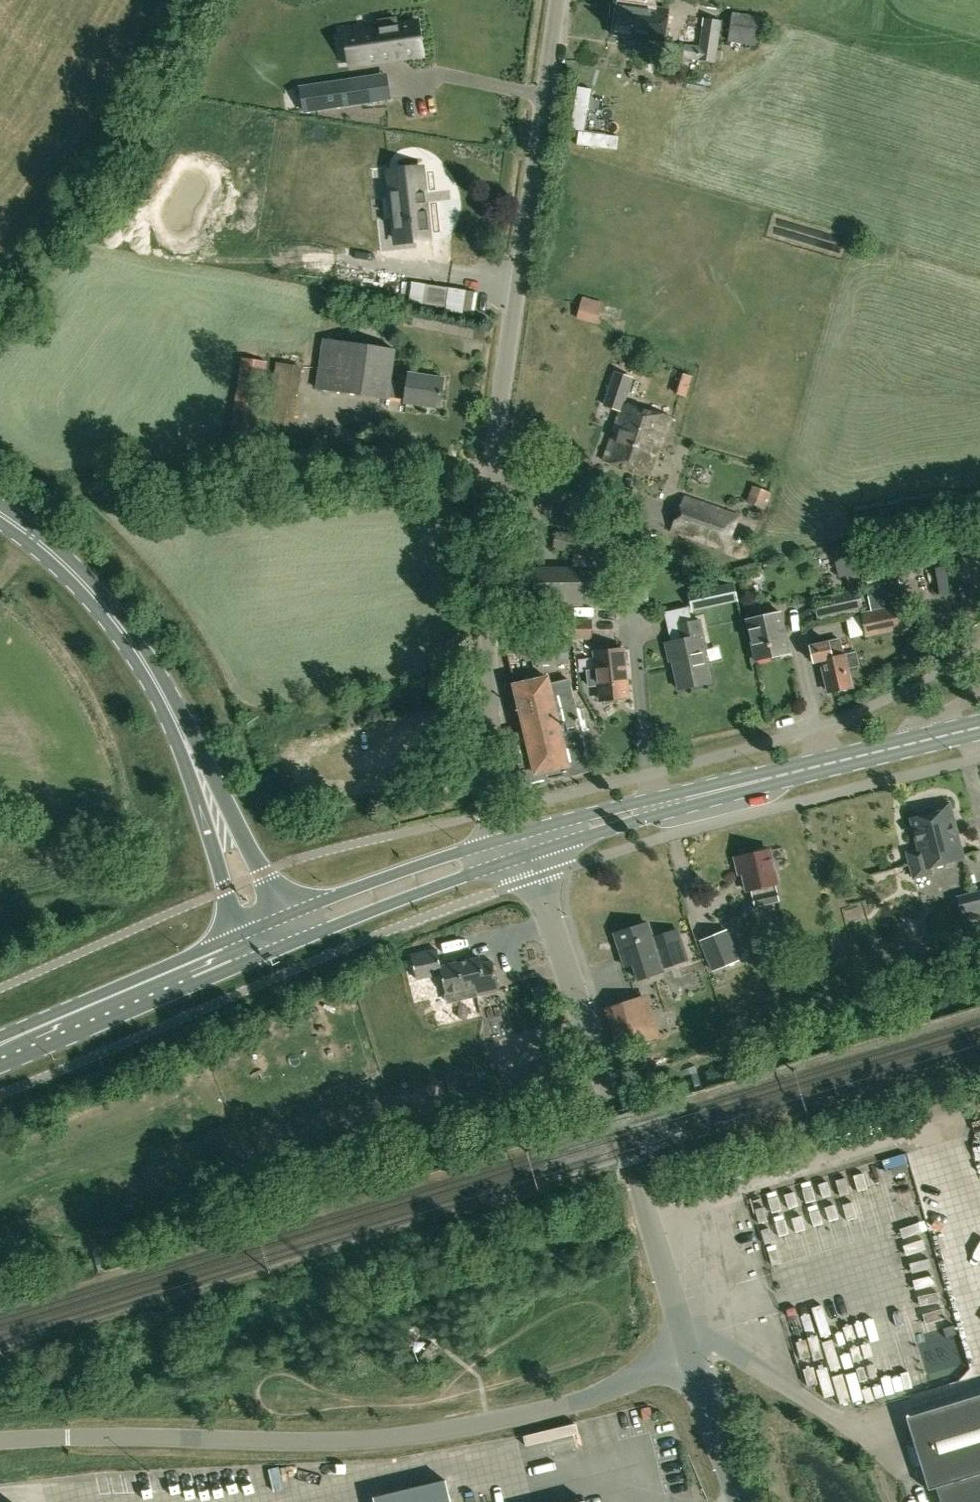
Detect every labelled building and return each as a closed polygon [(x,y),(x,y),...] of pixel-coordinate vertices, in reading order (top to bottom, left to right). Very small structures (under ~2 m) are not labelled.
[(614,35),(663,42),(667,9),(619,2),(614,35)] [(760,16),(732,12),(727,41),(756,46),(760,16)] [(358,30),(345,32),(349,65),(363,63),(392,59),(403,58),(423,55),(417,21),(397,24),(396,18),(379,20),(380,27),(358,30)] [(371,76),(299,87),(303,111),(370,101),(375,100),(372,83),(371,76)] [(406,89),(405,99),(422,101),(423,92),(406,89)] [(415,116),(414,133),(399,132),(399,164),(429,165),(430,117),(415,116)] [(421,168),(388,172),(397,240),(430,236),(421,168)] [(603,303),(583,298),(577,320),(597,325),(603,303)] [(391,382),(395,350),(323,340),(316,389),(389,399),(389,395),(406,398),(405,403),(440,407),(444,378),(409,373),(408,384),(391,382)] [(252,458),(266,362),(242,359),(228,454),(252,458)] [(276,362),(266,429),(293,433),(303,366),(276,362)] [(621,410),(604,460),(649,475),(660,441),(662,442),(670,416),(624,401),(632,378),(616,372),(605,405),(621,410)] [(762,507),(768,490),(753,485),(747,502),(762,507)] [(684,496),(672,531),(727,550),(739,515),(684,496)] [(557,532),(553,548),(586,554),(590,538),(557,532)] [(851,540),(831,544),(839,576),(846,574),(850,590),(812,598),(817,615),(861,606),(857,589),(863,587),(851,540)] [(942,542),(891,553),(896,574),(947,562),(942,542)] [(959,545),(960,554),(979,553),(979,544),(959,545)] [(868,585),(885,582),(883,572),(891,570),(887,553),(860,559),(865,586),(868,585)] [(947,563),(938,564),(944,598),(953,596),(947,563)] [(583,576),(551,577),(552,606),(584,605),(584,603),(584,597),(604,596),(623,595),(623,573),(583,574),(583,576)] [(866,636),(903,628),(898,606),(896,606),(896,605),(903,604),(899,580),(885,582),(868,585),(872,611),(861,614),(866,636)] [(688,592),(692,610),(737,600),(733,582),(688,592)] [(689,607),(665,612),(668,629),(671,642),(666,643),(670,661),(672,660),(679,690),(712,683),(704,649),(706,648),(700,620),(692,622),(689,607)] [(746,620),(755,661),(790,653),(781,613),(746,620)] [(592,640),(592,619),(550,621),(551,641),(592,640)] [(568,640),(551,641),(551,639),(535,640),(536,665),(569,663),(568,640)] [(810,646),(814,663),(822,661),(829,692),(851,687),(847,668),(858,666),(855,653),(844,656),(844,655),(843,655),(839,639),(810,646)] [(601,701),(604,700),(607,702),(613,702),(615,699),(629,697),(625,666),(624,666),(622,650),(597,653),(599,670),(588,671),(590,686),(599,685),(601,701)] [(541,683),(514,690),(525,731),(516,734),(523,762),(527,776),(529,785),(591,770),(572,692),(569,680),(541,687),(541,683)] [(289,802),(285,793),(280,795),(284,805),(289,802)] [(913,818),(921,850),(908,853),(915,878),(932,873),(931,867),(964,859),(950,803),(932,807),(934,813),(913,818)] [(742,873),(747,891),(753,889),(757,905),(778,900),(774,884),(778,883),(770,850),(735,858),(739,874),(742,873)] [(959,901),(967,933),(979,929),(979,896),(959,901)] [(647,923),(616,933),(624,959),(633,957),(640,979),(663,971),(662,968),(687,960),(677,930),(652,938),(647,923)] [(727,930),(701,940),(713,973),(739,963),(727,930)] [(492,960),(481,963),(480,957),(440,966),(437,949),(411,955),(416,978),(441,972),(447,1002),(499,990),(492,960)] [(661,1038),(647,994),(604,1008),(618,1052),(661,1038)] [(556,1060),(515,1073),(522,1095),(563,1082),(556,1060)] [(430,1365),(442,1350),(433,1342),(420,1358),(430,1365)] [(905,1416),(927,1489),(934,1486),(939,1501),(979,1501),(979,1394),(905,1416)] [(443,1481),(373,1498),(374,1501),(448,1501),(443,1481)]
